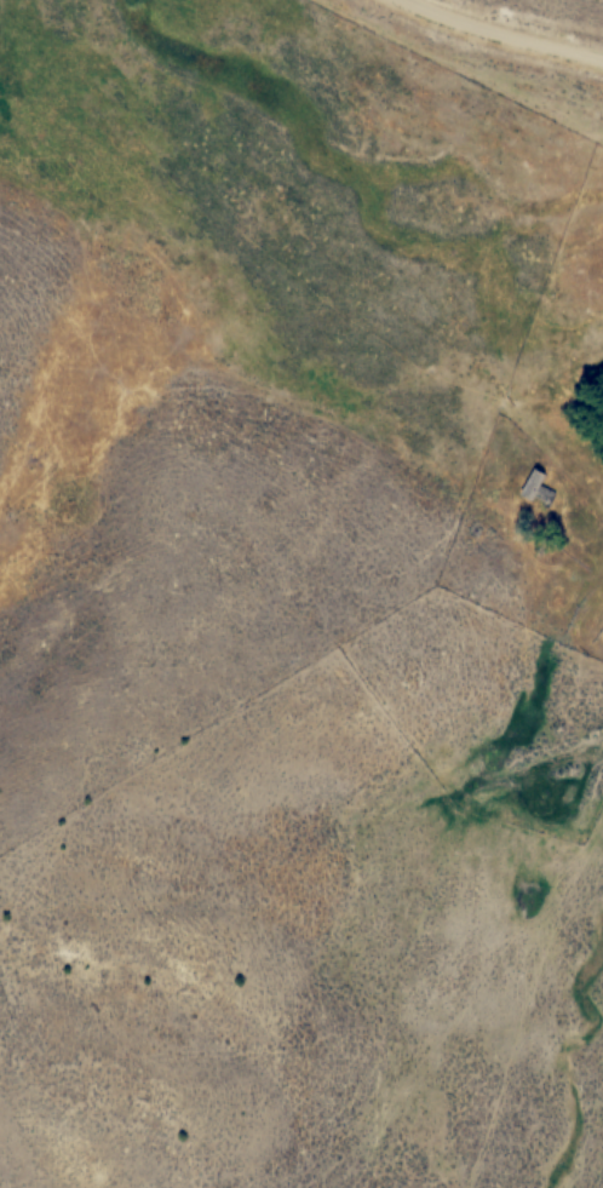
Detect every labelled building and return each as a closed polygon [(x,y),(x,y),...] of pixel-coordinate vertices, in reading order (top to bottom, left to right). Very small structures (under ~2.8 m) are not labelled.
[(550,510),(558,495),(543,487),(549,476),(539,470),(524,495),(550,510)]
